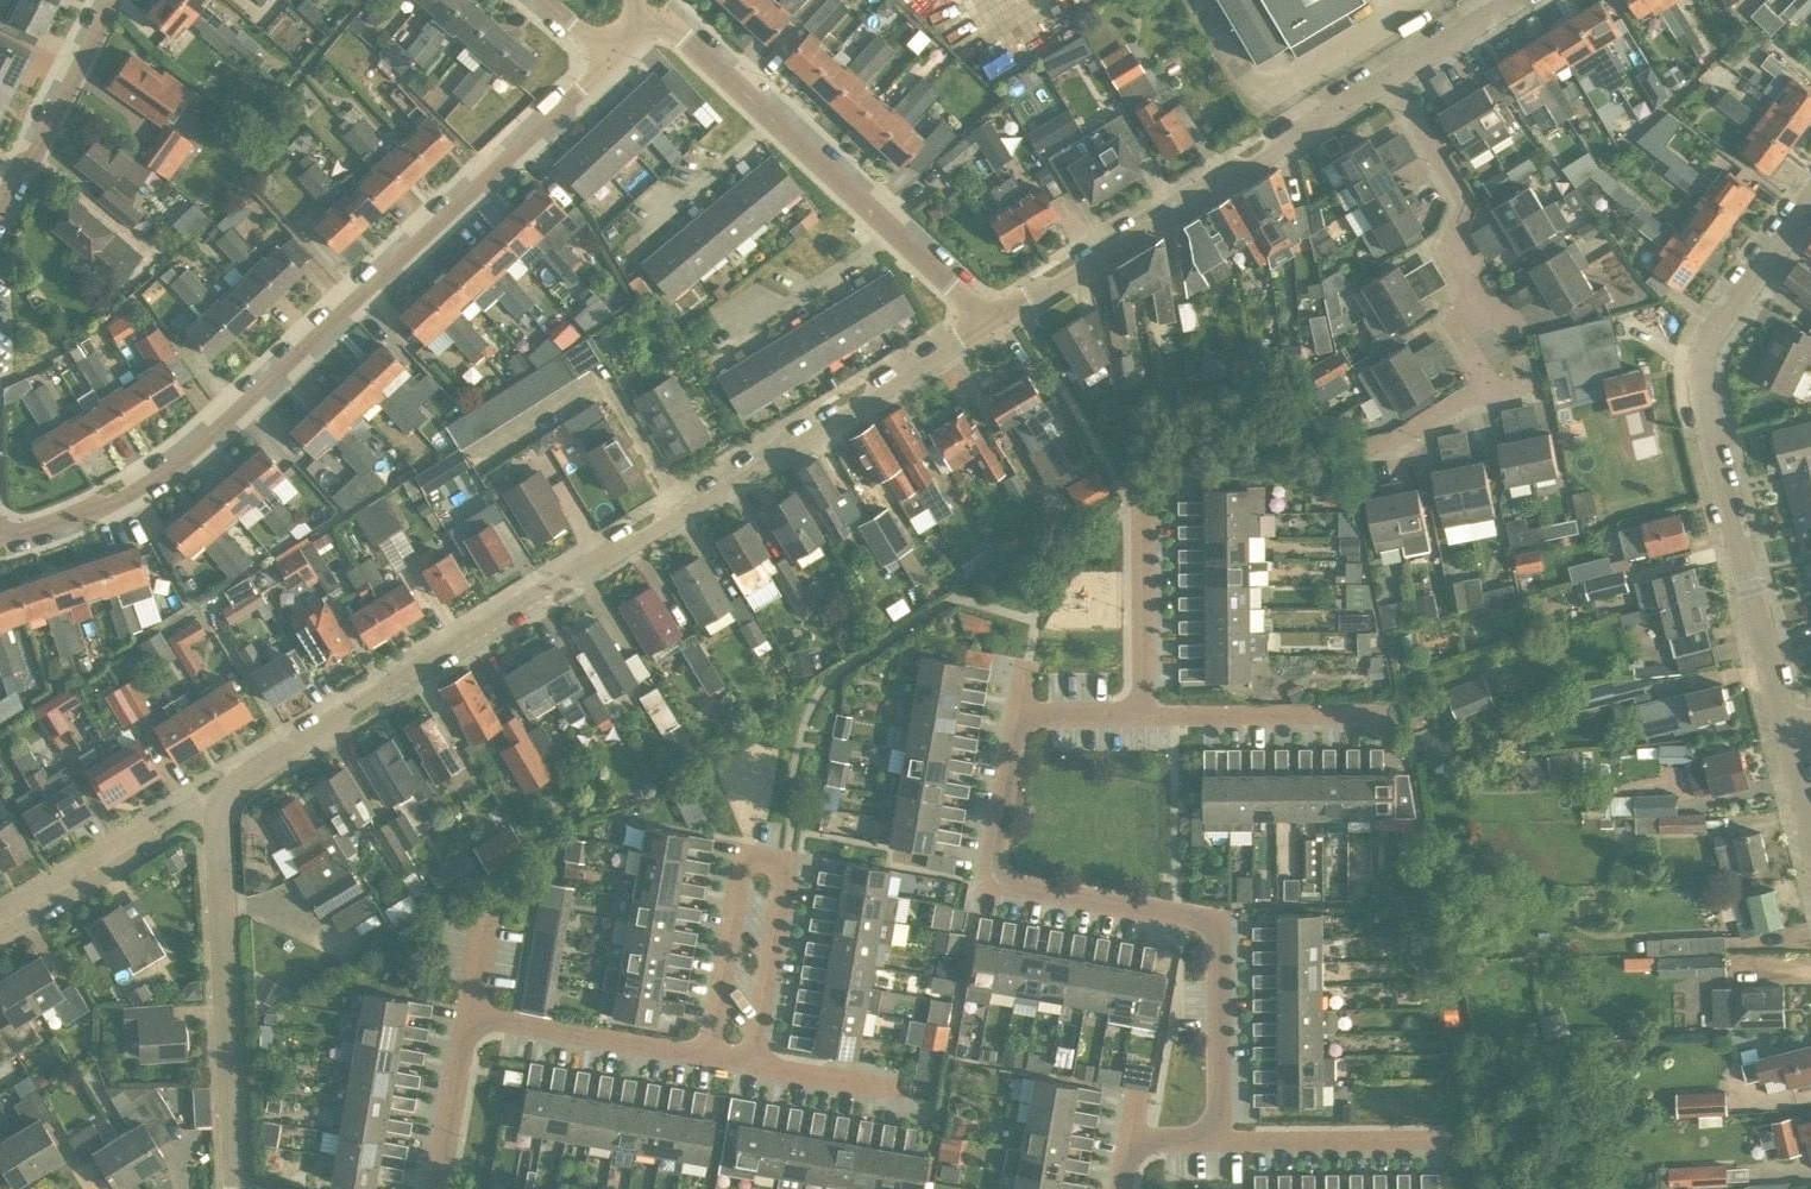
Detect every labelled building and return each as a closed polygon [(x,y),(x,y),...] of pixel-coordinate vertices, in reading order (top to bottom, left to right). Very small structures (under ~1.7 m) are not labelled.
[(39,0),(15,0),(6,18),(39,35),(54,7),(39,0)] [(148,14),(172,35),(184,21),(188,24),(191,21),(197,13),(181,0),(160,0),(148,14)] [(197,13),(207,22),(244,53),(249,58),(255,50),(256,49),(237,32),(222,20),(225,16),(207,0),(181,0),(197,13)] [(365,17),(375,26),(397,0),(380,0),(365,17)] [(404,50),(414,58),(433,36),(442,25),(464,0),(422,0),(436,12),(432,16),(433,17),(404,50)] [(442,25),(449,31),(452,34),(456,29),(470,41),(490,17),(471,0),(464,0),(442,25)] [(742,19),(760,0),(721,0),(742,19)] [(742,19),(765,41),(791,14),(803,0),(780,0),(775,6),(769,0),(760,0),(742,19)] [(785,59),(808,80),(830,57),(817,45),(820,41),(820,40),(849,9),(840,0),(839,0),(810,32),(810,31),(785,59)] [(1253,62),(1286,42),(1294,54),(1351,21),(1343,8),(1357,0),(1217,0),(1253,62)] [(1576,16),(1604,62),(1612,57),(1616,55),(1608,42),(1622,33),(1619,28),(1602,0),(1576,16)] [(1677,37),(1685,32),(1683,30),(1692,25),(1684,12),(1675,17),(1665,0),(1629,0),(1639,16),(1653,7),(1656,13),(1660,10),(1677,37)] [(1675,17),(1684,12),(1676,0),(1677,0),(1665,0),(1675,17)] [(1789,17),(1783,10),(1779,14),(1765,0),(1751,14),(1772,34),(1789,17)] [(1791,2),(1796,8),(1798,6),(1803,11),(1810,3),(1810,0),(1793,0),(1791,2)] [(1791,2),(1783,10),(1789,17),(1797,24),(1807,14),(1803,11),(1798,6),(1796,8),(1791,2)] [(1576,16),(1550,32),(1571,65),(1585,57),(1593,70),(1596,68),(1605,82),(1614,77),(1612,75),(1620,70),(1612,57),(1604,62),(1576,16)] [(479,56),(451,90),(455,93),(451,98),(456,102),(451,106),(453,108),(461,99),(514,37),(490,17),(470,41),(483,52),(479,56)] [(201,29),(198,32),(235,63),(244,53),(207,22),(201,29)] [(1685,32),(1677,37),(1683,47),(1691,42),(1699,55),(1707,49),(1692,25),(1683,30),(1685,32)] [(1550,32),(1525,47),(1553,93),(1561,88),(1554,76),(1558,73),(1571,65),(1550,32)] [(830,57),(808,80),(831,101),(856,75),(865,64),(886,42),(876,33),(846,66),(843,69),(830,57)] [(433,36),(414,58),(423,66),(442,44),(439,41),(433,36)] [(514,37),(461,99),(471,108),(500,73),(504,69),(518,81),(538,57),(514,37)] [(886,42),(865,64),(874,72),(894,50),(886,42)] [(14,86),(27,60),(0,47),(0,79),(14,86)] [(1525,47),(1499,63),(1499,64),(1515,90),(1516,92),(1519,97),(1528,110),(1546,99),(1554,112),(1562,108),(1560,105),(1569,100),(1561,88),(1553,93),(1525,47)] [(249,58),(258,66),(265,59),(255,50),(249,58)] [(1105,66),(1104,67),(1116,87),(1144,70),(1132,50),(1130,51),(1105,66)] [(1780,105),(1807,125),(1810,119),(1810,89),(1782,68),(1785,64),(1770,52),(1761,64),(1788,84),(1785,88),(1790,92),(1780,105)] [(109,86),(161,123),(166,116),(172,121),(193,92),(164,71),(162,74),(132,53),(109,86)] [(1614,77),(1605,82),(1611,91),(1627,81),(1620,70),(1612,75),(1614,77)] [(653,73),(628,96),(660,129),(684,106),(691,114),(706,100),(690,84),(676,98),(653,73)] [(1115,97),(1099,74),(1091,80),(1107,103),(1115,97)] [(856,75),(831,101),(854,123),(876,99),(862,87),(866,83),(864,82),(856,75)] [(876,99),(854,123),(877,144),(932,84),(922,76),(892,108),(889,112),(876,99)] [(14,86),(0,79),(0,113),(14,86)] [(1661,82),(1646,91),(1655,105),(1668,93),(1661,82)] [(400,84),(390,94),(408,113),(418,104),(400,84)] [(932,84),(877,144),(900,165),(921,142),(908,130),(912,126),(911,125),(941,92),(932,84)] [(1465,84),(1458,88),(1491,147),(1512,135),(1504,122),(1514,116),(1504,99),(1496,104),(1485,85),(1471,94),(1465,84)] [(1491,147),(1458,88),(1448,94),(1454,104),(1440,113),(1469,161),(1491,147)] [(1716,104),(1727,113),(1733,105),(1735,107),(1739,102),(1741,99),(1728,89),(1716,104)] [(628,96),(604,119),(636,152),(660,129),(628,96)] [(1153,96),(1135,107),(1137,110),(1165,155),(1191,139),(1172,108),(1166,112),(1164,113),(1153,96)] [(1562,108),(1554,112),(1560,122),(1576,112),(1569,100),(1560,105),(1562,108)] [(1733,105),(1727,113),(1741,123),(1746,115),(1747,116),(1750,111),(1739,102),(1735,107),(1733,105)] [(1763,116),(1753,108),(1750,111),(1747,116),(1757,124),(1789,148),(1807,125),(1780,105),(1771,117),(1766,113),(1763,116)] [(1105,142),(1093,149),(1115,185),(1139,171),(1123,144),(1135,137),(1121,113),(1097,127),(1105,142)] [(420,127),(407,139),(430,163),(453,141),(428,114),(417,124),(420,127)] [(988,117),(969,128),(993,167),(1012,155),(988,117)] [(361,118),(352,125),(372,147),(380,139),(361,118)] [(604,119),(580,141),(611,174),(636,152),(604,119)] [(166,121),(153,138),(182,158),(194,141),(166,121)] [(1770,173),(1789,148),(1757,124),(1752,131),(1749,135),(1754,139),(1744,153),(1770,173)] [(345,132),(343,135),(375,169),(362,181),(384,205),(407,184),(382,157),(372,147),(352,125),(345,132)] [(1038,150),(1049,143),(1038,126),(1027,132),(1038,150)] [(1386,139),(1400,166),(1421,156),(1407,128),(1386,139)] [(1637,140),(1657,155),(1667,141),(1650,128),(1637,140)] [(964,135),(935,160),(946,173),(979,146),(969,130),(971,133),(965,136),(964,135)] [(108,188),(122,199),(112,212),(132,228),(142,214),(130,204),(132,202),(134,195),(134,190),(152,168),(121,144),(114,153),(97,138),(77,163),(108,188)] [(1331,160),(1346,185),(1392,157),(1386,147),(1376,153),(1367,138),(1331,160)] [(390,149),(382,157),(407,184),(430,163),(407,139),(395,151),(392,147),(390,149)] [(637,194),(673,163),(653,140),(624,166),(635,178),(628,184),(637,194)] [(611,174),(580,141),(556,164),(587,197),(611,174)] [(1115,185),(1093,149),(1080,157),(1071,142),(1047,157),(1062,181),(1074,174),(1090,200),(1100,194),(1103,198),(1115,191),(1113,187),(1115,185)] [(1670,165),(1664,173),(1674,181),(1680,173),(1682,175),(1691,163),(1679,154),(1676,158),(1670,165)] [(772,156),(747,177),(775,212),(801,190),(772,156)] [(1346,185),(1360,207),(1396,186),(1386,169),(1396,163),(1392,157),(1346,185)] [(314,160),(306,167),(327,189),(336,199),(362,226),(384,205),(362,181),(361,182),(350,170),(338,182),(336,180),(334,181),(314,160)] [(1680,173),(1674,181),(1700,200),(1697,204),(1702,208),(1693,220),(1719,240),(1737,217),(1694,184),(1702,173),(1701,172),(1691,163),(1682,175),(1680,173)] [(1046,166),(1035,172),(1041,184),(1053,177),(1046,166)] [(306,168),(297,176),(317,198),(319,196),(327,189),(306,167),(306,168)] [(1483,181),(1492,196),(1513,182),(1504,168),(1483,181)] [(1277,170),(1254,183),(1268,206),(1270,205),(1292,244),(1299,240),(1299,236),(1293,214),(1277,170)] [(1702,173),(1694,184),(1737,217),(1756,191),(1730,171),(1719,185),(1714,182),(1702,173)] [(616,210),(634,194),(617,174),(598,191),(616,210)] [(1503,221),(1493,227),(1498,235),(1500,239),(1546,211),(1543,208),(1529,185),(1531,177),(1529,174),(1514,183),(1493,196),(1498,204),(1494,207),(1499,215),(1503,221)] [(747,177),(721,198),(750,233),(775,212),(747,177)] [(1013,177),(1002,183),(1034,236),(1043,231),(1042,228),(1057,219),(1038,187),(1024,195),(1013,177)] [(1034,236),(1002,183),(991,189),(1003,208),(989,217),(1008,249),(1023,240),(1024,242),(1034,236)] [(1268,206),(1254,183),(1232,196),(1255,236),(1271,227),(1285,249),(1292,244),(1270,205),(1268,206)] [(541,185),(517,207),(571,266),(580,258),(564,241),(568,238),(554,223),(566,212),(541,185)] [(1374,230),(1420,203),(1412,191),(1403,197),(1396,186),(1360,207),(1374,230)] [(721,198),(695,219),(724,254),(750,233),(721,198)] [(133,244),(76,199),(53,228),(121,282),(143,255),(131,246),(133,244)] [(329,212),(316,224),(338,248),(362,226),(336,199),(329,206),(326,209),(329,212)] [(1307,206),(1312,231),(1323,224),(1318,199),(1307,206)] [(197,200),(177,219),(191,234),(211,215),(197,200)] [(1227,200),(1204,214),(1232,252),(1240,247),(1253,268),(1264,262),(1227,200)] [(1546,211),(1500,239),(1503,243),(1513,237),(1516,243),(1522,252),(1527,249),(1532,257),(1558,240),(1564,236),(1568,220),(1555,200),(1543,208),(1546,211)] [(1374,230),(1363,236),(1374,256),(1386,249),(1403,238),(1420,228),(1421,227),(1413,213),(1422,207),(1420,203),(1374,230)] [(1629,220),(1639,228),(1644,221),(1646,222),(1652,214),(1640,205),(1629,220)] [(517,207),(494,229),(516,252),(528,241),(541,255),(542,254),(562,275),(571,266),(517,207)] [(1232,252),(1204,214),(1177,230),(1176,237),(1186,296),(1207,283),(1199,270),(1207,265),(1217,281),(1232,272),(1223,257),(1232,252)] [(1644,221),(1639,228),(1664,247),(1661,251),(1666,255),(1655,270),(1681,289),(1701,264),(1658,231),(1666,220),(1665,220),(1663,222),(1652,214),(1646,222),(1644,221)] [(695,219),(669,241),(698,275),(724,254),(695,219)] [(1683,233),(1666,220),(1658,231),(1701,264),(1719,240),(1693,220),(1683,233)] [(233,224),(225,231),(245,253),(254,262),(280,290),(303,268),(300,265),(281,245),(280,244),(267,256),(264,253),(263,254),(254,244),(252,245),(234,226),(233,224)] [(494,229),(471,250),(526,309),(535,300),(502,265),(516,252),(494,229)] [(216,239),(215,240),(236,262),(238,260),(245,253),(225,231),(216,239)] [(1315,244),(1323,257),(1338,247),(1330,234),(1315,244)] [(1163,239),(1138,254),(1144,292),(1152,287),(1158,323),(1176,320),(1163,239)] [(1535,296),(1538,300),(1583,272),(1567,246),(1563,249),(1558,240),(1532,257),(1537,265),(1532,268),(1538,278),(1540,282),(1530,288),(1535,296)] [(698,275),(669,241),(644,262),(673,297),(698,275)] [(471,250),(448,271),(483,309),(497,296),(517,317),(526,309),(471,250)] [(1144,292),(1138,254),(1109,271),(1118,333),(1135,330),(1130,300),(1144,292)] [(248,274),(234,287),(257,311),(280,290),(254,262),(247,270),(245,271),(248,274)] [(1782,284),(1810,306),(1810,272),(1799,262),(1782,284)] [(1362,317),(1364,321),(1422,284),(1415,273),(1405,279),(1396,265),(1361,287),(1374,309),(1362,317)] [(187,266),(179,274),(200,295),(209,305),(234,333),(257,311),(234,287),(222,299),(219,295),(214,300),(205,290),(208,288),(187,266)] [(571,266),(562,275),(570,284),(580,275),(571,266)] [(448,271),(426,292),(480,351),(489,342),(457,308),(471,295),(483,309),(448,271)] [(889,271),(861,288),(884,326),(912,309),(889,271)] [(1583,272),(1538,300),(1541,305),(1550,299),(1559,313),(1587,296),(1594,308),(1612,297),(1605,285),(1595,291),(1583,272)] [(178,275),(169,284),(189,305),(200,295),(179,274),(178,275)] [(1424,310),(1418,299),(1415,296),(1425,290),(1422,284),(1364,321),(1376,340),(1371,342),(1370,352),(1371,355),(1401,337),(1395,328),(1424,310)] [(861,288),(833,306),(856,344),(884,326),(861,288)] [(584,300),(587,303),(601,318),(607,314),(612,312),(593,291),(584,300)] [(480,351),(426,292),(401,315),(426,343),(442,328),(471,359),(480,351)] [(1338,293),(1324,301),(1332,335),(1345,327),(1338,293)] [(1178,328),(1179,335),(1193,332),(1192,329),(1199,327),(1194,299),(1177,302),(1182,328),(1178,328)] [(201,318),(188,330),(211,354),(234,333),(209,305),(198,315),(201,318)] [(833,306),(805,323),(828,361),(856,344),(833,306)] [(120,339),(138,328),(129,312),(110,322),(120,339)] [(568,315),(552,330),(566,346),(583,331),(568,315)] [(1104,360),(1079,317),(1055,332),(1080,374),(1104,360)] [(805,323),(777,341),(800,379),(828,361),(805,323)] [(1580,323),(1539,333),(1545,360),(1567,355),(1575,387),(1578,398),(1593,394),(1593,395),(1610,391),(1614,409),(1652,400),(1651,397),(1655,394),(1652,385),(1648,384),(1644,369),(1624,374),(1615,340),(1586,347),(1580,323)] [(158,326),(135,340),(151,365),(153,368),(139,378),(157,406),(184,389),(165,360),(174,355),(173,353),(174,352),(158,326)] [(1757,377),(1791,394),(1792,392),(1803,370),(1810,354),(1810,337),(1788,326),(1783,336),(1776,333),(1768,350),(1770,351),(1757,377)] [(549,335),(542,342),(556,356),(562,352),(564,351),(549,335)] [(1431,363),(1428,359),(1424,352),(1414,358),(1411,353),(1405,343),(1405,344),(1401,337),(1371,355),(1370,356),(1374,363),(1370,365),(1357,373),(1372,399),(1431,363)] [(777,341),(748,358),(772,396),(800,379),(777,341)] [(564,351),(562,352),(577,376),(592,367),(588,361),(576,343),(564,351)] [(383,344),(360,365),(416,423),(424,416),(394,384),(396,382),(392,379),(405,367),(383,344)] [(96,348),(87,354),(130,423),(157,406),(139,378),(124,387),(122,383),(120,385),(96,348)] [(1233,369),(1232,360),(1230,361),(1228,351),(1209,354),(1210,360),(1200,362),(1203,380),(1228,375),(1227,369),(1233,369)] [(1284,373),(1292,372),(1303,371),(1301,351),(1282,353),(1283,367),(1284,373)] [(556,356),(548,361),(563,385),(577,376),(562,352),(556,356)] [(1278,352),(1265,353),(1266,368),(1280,367),(1278,352)] [(1318,365),(1308,371),(1317,386),(1327,380),(1349,367),(1340,352),(1318,365)] [(87,354),(76,361),(91,385),(88,387),(99,403),(86,411),(104,439),(130,423),(87,354)] [(1131,354),(1108,357),(1113,388),(1136,384),(1131,354)] [(772,396),(748,358),(720,376),(744,413),(772,396)] [(1232,360),(1233,369),(1234,373),(1257,370),(1256,358),(1232,360)] [(548,361),(533,371),(548,395),(563,385),(548,361)] [(1431,363),(1372,399),(1380,412),(1402,418),(1435,397),(1431,390),(1433,389),(1424,374),(1434,368),(1431,363)] [(360,365),(337,387),(360,410),(373,398),(406,433),(416,423),(360,365)] [(533,371),(519,380),(534,404),(548,395),(533,371)] [(1026,373),(1008,384),(1044,443),(1051,439),(1034,410),(1044,404),(1026,373)] [(637,397),(674,457),(709,435),(672,375),(637,397)] [(519,380),(504,389),(520,413),(534,404),(519,380)] [(1159,384),(1164,403),(1179,400),(1175,380),(1159,384)] [(44,381),(34,388),(50,412),(57,408),(60,406),(44,381)] [(1044,443),(1008,384),(983,399),(1002,429),(1013,422),(1031,451),(1044,443)] [(337,387),(315,408),(341,435),(349,427),(351,425),(347,422),(360,410),(337,387)] [(34,388),(23,395),(25,397),(46,431),(49,435),(33,445),(51,473),(78,456),(58,424),(50,412),(34,388)] [(504,389),(490,398),(505,422),(520,413),(504,389)] [(1120,414),(1115,397),(1095,403),(1098,419),(1120,414)] [(490,398),(475,407),(491,431),(505,422),(490,398)] [(573,436),(590,426),(601,442),(588,450),(614,493),(643,475),(616,433),(605,417),(596,402),(564,422),(573,436)] [(879,420),(919,486),(932,479),(918,455),(927,450),(941,473),(951,467),(937,444),(928,449),(902,406),(879,420)] [(475,407),(461,416),(476,441),(491,431),(475,407)] [(315,408),(292,429),(314,453),(327,440),(331,444),(334,441),(341,435),(315,408)] [(65,420),(58,424),(78,456),(104,439),(86,411),(71,421),(69,417),(65,420)] [(930,432),(937,444),(951,467),(974,453),(990,480),(1004,472),(975,425),(971,427),(962,413),(954,411),(946,416),(945,423),(930,432)] [(1352,430),(1342,413),(1329,421),(1339,438),(1352,430)] [(476,441),(461,416),(446,426),(461,451),(476,441)] [(1786,477),(1807,471),(1805,465),(1810,463),(1810,421),(1774,430),(1786,477)] [(886,474),(899,497),(913,490),(874,424),(851,438),(876,480),(886,474)] [(1532,425),(1523,427),(1533,479),(1559,474),(1551,433),(1541,435),(1535,436),(1532,425)] [(1508,442),(1499,443),(1507,484),(1533,479),(1523,427),(1522,427),(1513,429),(1516,440),(1508,442)] [(359,437),(351,445),(371,465),(379,458),(359,437)] [(343,451),(340,453),(357,471),(361,475),(370,466),(371,465),(351,445),(343,451)] [(261,447),(237,467),(290,529),(299,521),(271,488),(272,487),(269,483),(282,471),(261,447)] [(459,448),(429,467),(440,485),(470,466),(459,448)] [(1467,453),(1459,454),(1470,521),(1496,516),(1485,461),(1469,464),(1467,453)] [(1470,521),(1459,454),(1448,456),(1450,467),(1434,471),(1444,526),(1470,521)] [(795,472),(836,539),(849,531),(830,499),(839,494),(818,459),(795,472)] [(1805,465),(1807,471),(1786,477),(1792,502),(1810,497),(1810,463),(1805,465)] [(237,467),(213,487),(234,512),(247,500),(251,504),(255,501),(264,512),(261,515),(280,538),(290,529),(237,467)] [(1109,492),(1095,468),(1066,486),(1080,510),(1109,492)] [(505,491),(537,542),(568,522),(547,488),(549,487),(539,470),(505,491)] [(1011,495),(1021,495),(1028,491),(1017,471),(1003,479),(1011,495)] [(932,479),(919,486),(919,487),(939,519),(952,511),(932,479)] [(1401,480),(1394,481),(1407,554),(1431,549),(1419,488),(1403,491),(1401,480)] [(1407,554),(1394,481),(1382,484),(1384,495),(1368,498),(1378,550),(1403,545),(1405,554),(1407,554)] [(1203,501),(1177,501),(1178,513),(1203,513),(1259,513),(1259,512),(1247,512),(1247,498),(1266,498),(1266,483),(1247,483),(1247,488),(1203,488),(1203,501)] [(1327,488),(1327,505),(1347,505),(1347,483),(1332,483),(1332,488),(1327,488)] [(1583,514),(1602,510),(1597,486),(1578,490),(1583,514)] [(213,487),(190,507),(242,569),(252,561),(223,528),(224,527),(221,523),(234,512),(213,487)] [(913,490),(899,497),(896,499),(908,518),(927,506),(936,521),(939,519),(919,487),(913,490)] [(384,493),(369,502),(406,565),(408,564),(403,556),(415,549),(401,527),(404,525),(384,493)] [(765,511),(793,556),(822,539),(794,493),(765,511)] [(1064,514),(1052,494),(1037,503),(1048,523),(1064,514)] [(1792,502),(1795,511),(1799,527),(1810,524),(1810,497),(1792,502)] [(467,539),(487,573),(512,558),(482,510),(466,519),(453,498),(436,508),(452,536),(460,531),(465,540),(467,539)] [(406,565),(369,502),(353,512),(374,545),(377,543),(396,572),(406,565)] [(888,506),(876,513),(918,582),(928,576),(910,548),(913,546),(888,506)] [(242,569),(190,507),(166,528),(186,552),(200,541),(232,578),(242,569)] [(918,582),(876,513),(857,525),(882,565),(885,563),(889,571),(901,563),(914,585),(918,582)] [(1178,525),(1178,537),(1203,536),(1247,536),(1259,535),(1259,513),(1203,513),(1203,525),(1178,525)] [(1627,559),(1688,544),(1680,514),(1619,529),(1627,559)] [(1565,521),(1542,526),(1545,539),(1568,535),(1565,521)] [(731,532),(719,540),(730,558),(738,571),(733,574),(743,591),(771,574),(773,572),(777,570),(772,563),(766,553),(747,522),(731,532)] [(1810,550),(1810,524),(1799,527),(1800,532),(1805,552),(1810,550)] [(1545,539),(1542,526),(1529,528),(1518,530),(1521,544),(1545,539)] [(311,539),(299,546),(327,592),(339,585),(323,558),(336,551),(329,540),(338,535),(333,528),(312,541),(311,539)] [(997,542),(1005,556),(1034,539),(1029,531),(1017,538),(1016,536),(1009,540),(1007,537),(997,542)] [(1203,549),(1178,549),(1178,561),(1203,560),(1267,561),(1267,559),(1247,559),(1247,536),(1203,536),(1203,549)] [(1340,538),(1340,553),(1361,553),(1360,537),(1340,538)] [(137,545),(105,556),(117,591),(122,605),(131,632),(142,629),(133,602),(139,600),(134,586),(148,581),(149,580),(137,545)] [(327,592),(299,546),(274,561),(292,589),(305,581),(308,585),(319,579),(327,592)] [(1540,548),(1515,553),(1519,571),(1544,566),(1540,548)] [(415,556),(441,599),(467,584),(448,553),(435,561),(428,549),(415,556)] [(105,556),(75,566),(86,596),(102,591),(104,596),(110,594),(117,591),(105,556)] [(370,556),(356,564),(365,578),(395,628),(421,611),(404,582),(391,590),(370,556)] [(682,588),(681,589),(702,624),(730,607),(700,557),(673,573),(682,588)] [(1367,580),(1368,560),(1351,558),(1349,578),(1367,580)] [(1625,570),(1629,569),(1626,558),(1611,562),(1614,573),(1577,582),(1581,601),(1630,589),(1625,570)] [(1178,572),(1178,585),(1203,584),(1247,584),(1247,570),(1267,569),(1267,561),(1203,560),(1203,572),(1178,572)] [(365,578),(356,564),(346,570),(367,605),(350,615),(368,644),(395,628),(365,578)] [(75,566),(46,576),(58,611),(63,624),(72,652),(83,648),(69,607),(71,607),(69,602),(86,596),(75,566)] [(1621,613),(1622,617),(1702,598),(1694,568),(1635,582),(1642,608),(1621,613)] [(46,576),(17,586),(27,616),(43,611),(44,616),(46,615),(58,611),(46,576)] [(192,576),(180,582),(187,596),(199,590),(192,576)] [(796,577),(782,586),(800,616),(815,608),(796,577)] [(1464,578),(1446,581),(1451,611),(1469,608),(1464,578)] [(803,586),(824,620),(835,613),(814,579),(803,586)] [(1352,604),(1374,605),(1375,583),(1353,582),(1352,604)] [(1487,605),(1499,602),(1517,598),(1513,583),(1495,588),(1484,591),(1487,605)] [(1178,608),(1204,608),(1248,608),(1247,584),(1203,584),(1203,596),(1178,596),(1178,608)] [(0,592),(0,630),(10,627),(12,626),(10,622),(27,616),(17,586),(0,592)] [(220,607),(230,624),(266,602),(256,586),(220,607)] [(651,587),(621,605),(649,652),(656,662),(679,648),(698,678),(715,668),(693,632),(682,638),(679,633),(680,633),(651,587)] [(1414,596),(1418,618),(1439,614),(1435,592),(1414,596)] [(289,616),(320,667),(353,647),(322,596),(289,616)] [(1702,598),(1622,617),(1624,628),(1637,625),(1637,623),(1665,616),(1675,656),(1713,646),(1707,625),(1708,624),(1702,598)] [(1406,622),(1401,600),(1381,605),(1386,627),(1406,622)] [(114,607),(110,609),(119,636),(131,632),(122,605),(114,607)] [(964,628),(987,635),(992,619),(955,605),(964,628)] [(1178,632),(1204,632),(1248,632),(1248,608),(1204,608),(1204,619),(1178,620),(1178,632)] [(1350,629),(1369,629),(1369,613),(1350,613),(1350,629)] [(753,617),(739,626),(752,647),(766,638),(753,617)] [(197,618),(168,637),(190,673),(202,666),(188,643),(206,632),(197,618)] [(597,689),(605,701),(636,681),(598,619),(574,634),(583,649),(575,654),(597,689)] [(63,624),(51,628),(60,656),(70,652),(72,652),(63,624)] [(138,643),(154,670),(176,656),(160,630),(138,643)] [(0,676),(13,671),(4,644),(0,632),(0,675),(0,676)] [(1179,644),(1179,656),(1204,656),(1248,656),(1267,656),(1266,632),(1248,632),(1204,632),(1204,643),(1179,644)] [(1371,655),(1371,633),(1358,634),(1359,655),(1371,655)] [(15,641),(4,644),(13,671),(24,667),(15,641)] [(294,646),(265,664),(251,641),(238,649),(272,702),(303,683),(297,673),(307,667),(294,646)] [(556,645),(532,660),(555,698),(553,699),(569,724),(586,713),(576,697),(584,692),(579,683),(556,645)] [(794,676),(812,672),(807,646),(788,651),(794,676)] [(1382,655),(1365,655),(1366,678),(1383,677),(1382,655)] [(921,656),(917,679),(960,687),(963,675),(988,679),(990,668),(921,656)] [(1248,656),(1204,656),(1204,667),(1179,667),(1179,680),(1248,679),(1248,656)] [(555,698),(532,660),(506,676),(529,713),(553,699),(555,698)] [(441,688),(472,742),(501,725),(470,671),(441,688)] [(1496,702),(1484,674),(1446,690),(1458,718),(1496,702)] [(132,678),(118,687),(137,717),(150,709),(132,678)] [(917,679),(913,703),(956,710),(958,698),(984,703),(986,691),(960,687),(917,679)] [(1612,682),(1582,690),(1587,709),(1635,697),(1649,694),(1645,679),(1614,687),(1612,682)] [(211,683),(201,689),(225,729),(234,724),(234,725),(251,715),(230,680),(215,689),(211,683)] [(1651,702),(1637,705),(1645,736),(1695,724),(1715,719),(1728,715),(1731,714),(1724,683),(1687,693),(1687,695),(1669,700),(1668,697),(1651,702)] [(1288,690),(1292,700),(1305,694),(1301,684),(1288,690)] [(32,708),(50,739),(70,727),(62,713),(81,702),(71,686),(32,708)] [(656,686),(639,696),(663,734),(680,724),(656,686)] [(137,717),(118,687),(105,694),(124,725),(137,717)] [(183,692),(173,698),(200,744),(208,739),(209,741),(226,730),(225,729),(201,689),(200,689),(204,696),(191,704),(183,692)] [(605,701),(597,689),(582,698),(602,731),(616,723),(603,702),(605,701)] [(200,744),(173,698),(163,704),(171,717),(154,727),(175,761),(193,751),(192,749),(200,744)] [(913,703),(909,726),(952,734),(954,722),(980,726),(982,715),(956,710),(913,703)] [(837,711),(835,732),(854,733),(856,713),(837,711)] [(422,761),(434,781),(462,764),(433,715),(408,730),(425,759),(422,761)] [(541,723),(527,731),(554,773),(567,765),(541,723)] [(909,726),(905,750),(948,757),(950,745),(976,749),(978,738),(952,734),(909,726)] [(521,762),(510,769),(524,792),(554,773),(527,731),(528,734),(527,735),(510,744),(521,762)] [(694,746),(688,736),(671,747),(677,756),(694,746)] [(118,741),(108,747),(132,788),(157,773),(137,740),(123,748),(118,741)] [(361,758),(388,803),(410,790),(416,800),(433,790),(412,756),(404,761),(391,740),(361,758)] [(1643,757),(1698,758),(1698,744),(1643,743),(1643,757)] [(132,788),(108,747),(98,753),(102,761),(87,770),(107,803),(132,788)] [(1229,774),(1229,829),(1252,829),(1253,774),(1242,774),(1241,749),(1229,748),(1229,774)] [(1253,774),(1252,829),(1254,829),(1253,818),(1276,818),(1276,774),(1265,774),(1265,748),(1252,748),(1253,774)] [(1276,748),(1276,774),(1276,818),(1300,818),(1300,774),(1289,774),(1289,748),(1276,748)] [(1300,774),(1300,818),(1324,818),(1324,774),(1313,774),(1313,748),(1300,748),(1300,774)] [(1324,748),(1324,774),(1324,818),(1348,818),(1348,773),(1337,774),(1337,748),(1324,748)] [(1348,748),(1348,773),(1348,818),(1371,818),(1371,773),(1361,773),(1361,748),(1348,748)] [(1371,748),(1371,773),(1371,818),(1416,817),(1414,773),(1384,773),(1384,748),(1371,748)] [(1205,818),(1205,829),(1229,829),(1229,774),(1218,774),(1217,749),(1205,749),(1205,774),(1204,774),(1205,818)] [(1688,763),(1696,796),(1714,792),(1715,793),(1749,784),(1740,749),(1688,763)] [(44,843),(68,828),(33,771),(32,771),(19,750),(11,755),(24,776),(31,787),(15,797),(25,812),(44,843)] [(905,750),(901,773),(944,781),(946,768),(972,772),(973,761),(948,757),(905,750)] [(1592,750),(1557,752),(1557,753),(1551,754),(1552,776),(1575,775),(1575,774),(1593,773),(1592,750)] [(1548,773),(1532,755),(1518,768),(1534,785),(1548,773)] [(42,765),(33,771),(68,828),(92,813),(73,782),(69,785),(59,769),(48,775),(42,765)] [(344,768),(314,786),(340,829),(333,834),(347,857),(357,850),(343,829),(371,812),(344,768)] [(901,773),(897,797),(940,804),(942,792),(967,796),(969,785),(944,781),(901,773)] [(819,805),(836,809),(841,786),(824,782),(819,805)] [(1585,817),(1585,828),(1614,827),(1614,817),(1636,817),(1636,832),(1706,830),(1706,812),(1678,813),(1677,794),(1610,796),(1605,801),(1605,817),(1585,817)] [(897,797),(893,820),(936,828),(938,816),(963,820),(965,808),(940,804),(897,797)] [(295,798),(268,815),(287,846),(289,845),(296,856),(293,858),(302,872),(314,892),(309,895),(321,915),(361,891),(348,870),(353,867),(333,835),(326,839),(319,828),(315,830),(313,828),(295,798)] [(699,804),(682,813),(689,827),(707,818),(700,804),(699,804)] [(404,811),(388,820),(405,848),(419,840),(421,839),(404,811)] [(4,867),(28,852),(8,819),(0,824),(0,860),(4,867)] [(405,848),(388,820),(372,830),(404,882),(419,872),(420,874),(421,874),(405,848)] [(936,828),(893,820),(889,844),(932,852),(934,839),(959,843),(961,832),(936,828)] [(473,846),(488,872),(526,850),(510,823),(473,846)] [(645,827),(641,850),(684,858),(686,846),(712,850),(714,838),(688,834),(645,827)] [(1737,837),(1735,830),(1714,835),(1724,877),(1769,866),(1761,832),(1737,837)] [(569,835),(567,858),(587,860),(590,837),(569,835)] [(1289,893),(1322,893),(1323,836),(1306,836),(1306,877),(1289,877),(1289,893)] [(641,850),(637,874),(680,881),(682,869),(707,874),(710,862),(684,858),(641,850)] [(565,861),(564,874),(579,876),(581,863),(565,861)] [(817,882),(843,886),(885,894),(890,869),(847,862),(845,874),(819,870),(817,882)] [(1405,888),(1417,899),(1435,880),(1422,869),(1405,888)] [(637,874),(633,897),(676,904),(678,893),(703,897),(705,885),(680,881),(637,874)] [(1242,874),(1242,896),(1254,896),(1254,874),(1242,874)] [(1271,876),(1256,876),(1256,896),(1271,896),(1271,876)] [(542,881),(538,905),(550,907),(555,908),(556,900),(551,899),(554,883),(544,882),(542,881)] [(1730,889),(1742,938),(1760,934),(1759,929),(1784,923),(1775,889),(1750,895),(1747,884),(1730,889)] [(815,893),(813,905),(895,919),(899,896),(885,894),(843,886),(841,898),(815,893)] [(371,890),(334,911),(344,927),(380,906),(371,890)] [(397,916),(420,903),(413,892),(391,905),(397,916)] [(633,897),(629,921),(672,928),(674,916),(699,920),(701,909),(676,904),(633,897)] [(550,907),(538,905),(534,929),(546,931),(551,932),(552,924),(547,923),(550,907)] [(811,917),(809,928),(891,942),(895,919),(813,905),(838,910),(836,921),(811,917)] [(115,968),(126,962),(133,972),(166,953),(147,923),(133,931),(118,907),(89,926),(115,968)] [(949,925),(963,928),(966,909),(953,907),(949,925)] [(1254,938),(1280,938),(1323,938),(1323,913),(1280,914),(1280,926),(1254,927),(1254,938)] [(967,984),(965,998),(966,998),(989,1002),(991,988),(999,946),(988,944),(992,918),(980,916),(975,942),(968,984),(967,984)] [(991,988),(1015,992),(1023,950),(1011,948),(1016,922),(1004,920),(999,946),(991,988)] [(629,921),(625,944),(668,951),(670,939),(695,944),(697,932),(672,928),(629,921)] [(1015,992),(1039,997),(1046,954),(1035,952),(1039,926),(1027,924),(1023,950),(1015,992)] [(807,940),(805,952),(873,964),(877,940),(890,943),(891,942),(809,928),(834,933),(832,945),(807,940)] [(546,931),(534,929),(530,953),(542,954),(547,955),(548,947),(544,947),(546,931)] [(1039,997),(1062,1001),(1069,958),(1058,956),(1062,931),(1051,929),(1046,954),(1039,997)] [(949,930),(946,951),(958,953),(959,953),(963,933),(962,932),(949,930)] [(1062,1001),(1085,1005),(1093,962),(1081,960),(1086,935),(1074,932),(1069,958),(1062,1001)] [(1726,934),(1647,938),(1648,955),(1726,951),(1726,934)] [(1085,1005),(1109,1009),(1116,966),(1105,964),(1109,939),(1097,937),(1093,962),(1085,1005)] [(1254,962),(1280,962),(1324,962),(1323,938),(1280,938),(1280,950),(1254,950),(1254,962)] [(1107,1020),(1130,1024),(1140,970),(1128,968),(1133,943),(1121,941),(1116,966),(1109,1009),(1107,1020)] [(625,944),(621,968),(664,975),(666,963),(691,967),(693,955),(668,951),(625,944)] [(1140,970),(1130,1024),(1155,1028),(1165,974),(1152,972),(1156,947),(1144,945),(1140,970)] [(803,963),(800,975),(826,980),(869,987),(873,964),(805,952),(830,956),(828,968),(803,963)] [(540,969),(542,954),(530,953),(527,975),(537,977),(541,978),(543,978),(544,970),(540,969)] [(1658,956),(1659,977),(1727,974),(1726,953),(1658,956)] [(40,956),(19,968),(42,1008),(52,1002),(65,1023),(89,1008),(73,981),(60,989),(40,956)] [(1626,971),(1655,970),(1655,956),(1625,957),(1626,971)] [(938,959),(936,975),(953,977),(956,961),(938,959)] [(1254,986),(1280,986),(1324,986),(1324,962),(1280,962),(1280,974),(1254,974),(1254,986)] [(607,965),(603,988),(617,991),(660,998),(662,987),(687,990),(689,979),(664,975),(621,968),(607,965)] [(0,1026),(0,1027),(16,1053),(42,1037),(29,1016),(42,1008),(19,968),(0,980),(0,998),(12,1019),(0,1026)] [(798,987),(797,998),(865,1010),(877,1012),(881,989),(869,987),(826,980),(824,991),(798,987)] [(129,992),(135,1003),(150,994),(143,983),(129,992)] [(1255,1009),(1280,1009),(1324,1009),(1324,986),(1280,986),(1280,998),(1255,998),(1255,1009)] [(1784,986),(1727,987),(1728,1026),(1785,1024),(1784,986)] [(617,991),(613,1015),(655,1023),(658,1010),(683,1013),(685,1002),(660,998),(617,991)] [(364,994),(360,1016),(403,1024),(405,1011),(431,1015),(433,1004),(407,1000),(407,1001),(364,994)] [(538,1014),(540,999),(524,996),(521,1011),(538,1014)] [(818,1026),(818,1027),(860,1034),(865,1010),(797,998),(822,1003),(820,1015),(794,1011),(792,1022),(818,1026)] [(158,1021),(157,1002),(122,1005),(124,1025),(141,1024),(143,1058),(148,1058),(151,1061),(161,1060),(163,1057),(184,1055),(182,1020),(172,1020),(158,1021)] [(1255,1033),(1281,1033),(1324,1033),(1324,1032),(1335,1032),(1339,1025),(1339,1015),(1335,1009),(1324,1009),(1280,1009),(1281,1022),(1255,1022),(1255,1033)] [(1564,1011),(1539,1018),(1545,1039),(1570,1031),(1564,1011)] [(360,1016),(356,1040),(399,1047),(401,1035),(426,1039),(428,1028),(403,1024),(360,1016)] [(945,1025),(923,1021),(919,1044),(941,1047),(945,1025)] [(16,1053),(0,1027),(0,1063),(16,1053)] [(860,1034),(818,1027),(816,1038),(790,1033),(788,1045),(814,1049),(856,1057),(860,1034)] [(1255,1057),(1281,1057),(1324,1057),(1324,1056),(1324,1033),(1281,1033),(1281,1045),(1255,1046),(1255,1057)] [(356,1040),(352,1063),(395,1070),(397,1058),(422,1063),(424,1051),(399,1047),(356,1040)] [(1760,1058),(1757,1046),(1741,1050),(1743,1061),(1742,1062),(1747,1081),(1760,1078),(1761,1080),(1788,1074),(1791,1085),(1810,1080),(1810,1045),(1760,1058)] [(1008,1047),(1005,1065),(1020,1067),(1023,1049),(1008,1047)] [(1028,1050),(1025,1068),(1048,1072),(1051,1055),(1028,1050)] [(1281,1057),(1281,1069),(1255,1069),(1255,1081),(1281,1081),(1325,1080),(1336,1080),(1337,1056),(1324,1056),(1324,1057),(1281,1057)] [(1123,1083),(1140,1086),(1150,1088),(1153,1064),(1125,1060),(1122,1080),(1123,1081),(1123,1083)] [(526,1086),(519,1130),(542,1134),(550,1090),(538,1089),(542,1064),(530,1062),(526,1086)] [(1075,1077),(1091,1080),(1094,1065),(1078,1062),(1075,1077)] [(352,1063),(348,1087),(391,1094),(393,1082),(418,1086),(420,1075),(395,1070),(352,1063)] [(1097,1080),(1108,1081),(1110,1066),(1100,1064),(1097,1080)] [(542,1134),(566,1138),(573,1094),(562,1093),(566,1068),(554,1066),(550,1090),(542,1134)] [(522,1071),(506,1068),(503,1082),(520,1085),(522,1071)] [(566,1138),(589,1142),(597,1099),(585,1097),(589,1072),(577,1070),(573,1094),(566,1138)] [(27,1125),(17,1132),(41,1171),(63,1157),(42,1123),(55,1115),(29,1073),(22,1078),(31,1092),(13,1103),(27,1125)] [(589,1142),(613,1146),(620,1103),(608,1101),(613,1076),(601,1074),(597,1099),(589,1142)] [(613,1146),(636,1150),(644,1107),(632,1105),(636,1080),(624,1078),(620,1103),(613,1146)] [(1033,1078),(1029,1102),(1073,1110),(1075,1098),(1100,1102),(1102,1090),(1033,1078)] [(1325,1080),(1281,1081),(1281,1093),(1256,1093),(1255,1105),(1281,1105),(1325,1105),(1325,1080)] [(636,1150),(660,1154),(667,1111),(656,1109),(660,1084),(648,1082),(644,1107),(636,1150)] [(197,1084),(199,1122),(215,1121),(213,1083),(197,1084)] [(131,1128),(119,1135),(143,1174),(166,1161),(148,1131),(173,1116),(156,1087),(104,1086),(131,1128)] [(660,1154),(683,1157),(690,1115),(679,1113),(683,1088),(671,1086),(667,1111),(660,1154)] [(348,1087),(344,1110),(387,1117),(389,1105),(414,1110),(416,1098),(391,1094),(348,1087)] [(690,1115),(683,1157),(708,1162),(715,1119),(702,1117),(707,1092),(695,1090),(690,1115)] [(1700,1116),(1721,1115),(1721,1114),(1727,1114),(1726,1094),(1699,1095),(1677,1096),(1678,1116),(1700,1115),(1700,1116)] [(732,1096),(724,1141),(735,1143),(731,1166),(755,1170),(762,1128),(751,1126),(756,1100),(732,1096)] [(755,1170),(779,1175),(786,1132),(774,1130),(779,1104),(767,1102),(762,1128),(755,1170)] [(1029,1102),(1025,1126),(1069,1134),(1071,1121),(1096,1126),(1098,1115),(1073,1110),(1029,1102)] [(802,1179),(809,1136),(798,1134),(802,1108),(790,1106),(786,1132),(779,1175),(776,1186),(794,1188),(800,1188),(802,1179)] [(344,1110),(340,1133),(383,1141),(385,1129),(410,1133),(412,1121),(387,1117),(344,1110)] [(802,1179),(825,1183),(833,1140),(821,1138),(826,1113),(813,1110),(809,1136),(802,1179)] [(825,1183),(849,1187),(856,1144),(845,1142),(849,1117),(837,1115),(833,1140),(825,1183)] [(1722,1115),(1700,1116),(1700,1126),(1722,1125),(1722,1115)] [(1771,1121),(1773,1130),(1777,1144),(1780,1158),(1802,1153),(1798,1137),(1804,1136),(1804,1138),(1809,1137),(1810,1144),(1810,1121),(1801,1123),(1799,1115),(1771,1121)] [(863,1188),(872,1188),(879,1148),(868,1146),(872,1121),(861,1119),(856,1144),(849,1187),(863,1188)] [(119,1135),(106,1143),(93,1121),(68,1136),(84,1164),(97,1156),(117,1188),(119,1188),(143,1174),(119,1135)] [(903,1152),(892,1150),(896,1125),(884,1123),(879,1148),(872,1188),(897,1188),(903,1152)] [(1025,1126),(1021,1149),(1064,1157),(1067,1145),(1091,1149),(1094,1138),(1069,1134),(1025,1126)] [(897,1188),(922,1188),(928,1156),(915,1154),(919,1129),(907,1127),(903,1152),(897,1188)] [(15,1187),(41,1171),(17,1132),(3,1140),(0,1136),(0,1162),(15,1187)] [(340,1133),(336,1157),(379,1164),(381,1152),(406,1156),(408,1145),(383,1141),(340,1133)] [(1021,1149),(1017,1172),(1060,1180),(1062,1168),(1087,1173),(1089,1161),(1064,1157),(1021,1149)] [(336,1157),(332,1181),(375,1188),(377,1176),(402,1180),(404,1168),(403,1168),(379,1164),(336,1157)] [(961,1166),(941,1163),(939,1178),(959,1181),(961,1166)] [(1727,1164),(1669,1167),(1670,1187),(1728,1184),(1727,1164)] [(1014,1188),(1085,1188),(1085,1184),(1060,1180),(1017,1173),(1014,1188)] [(1364,1173),(1352,1173),(1351,1173),(1351,1188),(1364,1188),(1364,1173)] [(1387,1173),(1375,1173),(1375,1188),(1387,1188),(1387,1173)] [(1411,1173),(1399,1173),(1399,1188),(1411,1188),(1411,1173)] [(1434,1173),(1423,1173),(1422,1173),(1423,1188),(1435,1188),(1434,1173)] [(1268,1174),(1256,1174),(1256,1188),(1268,1188),(1268,1174)] [(1292,1174),(1279,1174),(1280,1188),(1292,1188),(1292,1174)] [(1316,1174),(1304,1174),(1303,1174),(1303,1188),(1316,1188),(1316,1174)] [(1340,1174),(1327,1174),(1327,1188),(1340,1188),(1340,1174)]
